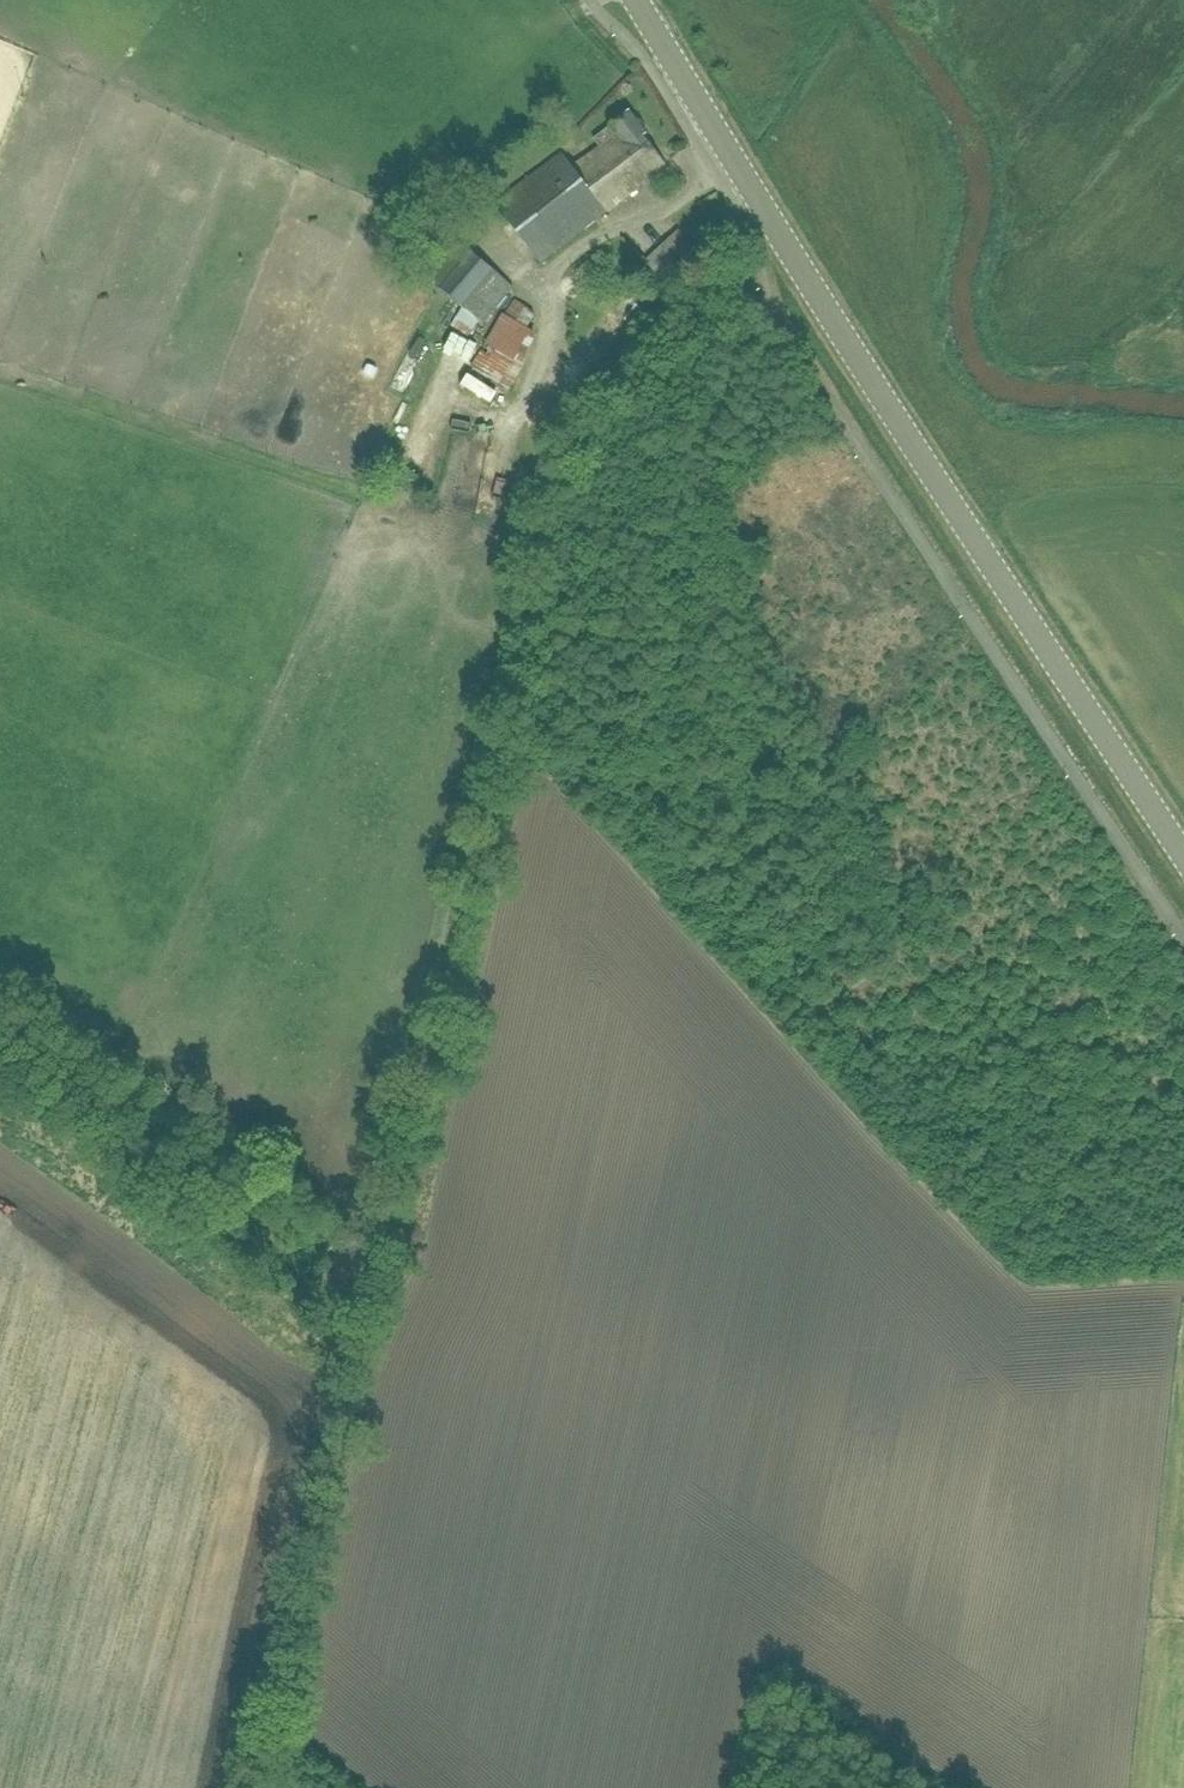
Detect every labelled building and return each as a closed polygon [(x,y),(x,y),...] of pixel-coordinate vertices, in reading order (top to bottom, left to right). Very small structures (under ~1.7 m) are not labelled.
[(562,151),(495,203),(541,262),(639,186),(638,185),(665,164),(644,136),(647,134),(629,110),(609,125),(610,127),(594,139),(600,146),(574,166),(562,151)] [(679,229),(645,261),(676,295),(709,260),(679,229)] [(470,251),(439,289),(482,324),(513,286),(470,251)] [(486,357),(522,373),(541,327),(505,312),(486,357)] [(605,334),(614,341),(627,327),(618,319),(605,334)]
